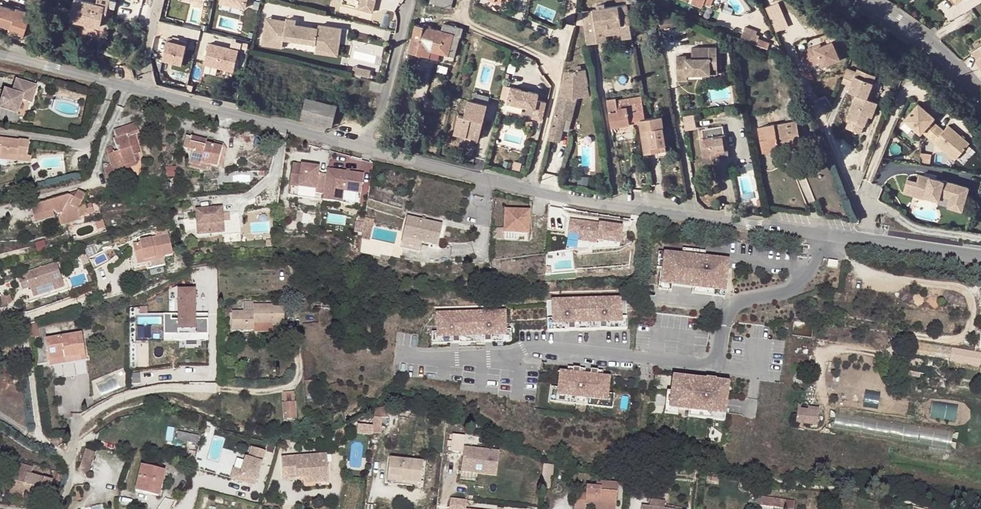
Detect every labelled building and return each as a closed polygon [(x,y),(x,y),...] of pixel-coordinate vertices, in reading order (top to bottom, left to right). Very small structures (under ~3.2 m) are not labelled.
[(85,24),(98,27),(99,20),(100,15),(104,16),(106,7),(114,9),(115,1),(109,0),(96,0),(95,4),(75,0),(73,0),(69,20),(85,24)] [(358,9),(371,12),(374,0),(360,0),(358,9)] [(435,5),(450,9),(453,0),(436,0),(435,5)] [(627,1),(629,13),(637,12),(635,0),(630,0),(627,1)] [(780,1),(767,6),(776,30),(789,25),(780,1)] [(632,38),(627,5),(605,9),(605,5),(597,6),(597,10),(593,10),(598,44),(607,42),(606,36),(607,36),(606,29),(621,26),(622,34),(623,40),(632,38)] [(0,6),(0,26),(8,28),(9,26),(24,30),(27,19),(23,18),(25,11),(15,8),(14,10),(0,6)] [(585,26),(583,12),(579,12),(576,24),(585,26)] [(653,16),(645,17),(647,24),(654,23),(653,16)] [(274,19),(266,18),(262,44),(282,47),(283,40),(271,38),(274,19)] [(318,28),(294,25),(285,23),(285,21),(274,19),(271,38),(283,40),(283,39),(315,44),(314,48),(337,52),(340,28),(318,25),(318,28)] [(436,30),(433,42),(441,44),(439,54),(454,58),(460,36),(461,37),(463,29),(450,26),(450,24),(444,22),(442,31),(436,30)] [(431,52),(433,42),(436,30),(415,25),(409,53),(430,57),(431,52)] [(22,36),(24,30),(9,26),(8,28),(7,32),(22,36)] [(621,26),(606,29),(607,36),(622,34),(621,26)] [(744,41),(759,47),(762,41),(747,35),(744,41)] [(821,43),(800,52),(806,67),(822,60),(824,65),(841,58),(834,40),(822,45),(821,43)] [(353,56),(381,62),(384,47),(356,41),(353,56)] [(759,47),(770,51),(772,45),(762,41),(759,47)] [(166,43),(161,61),(181,65),(185,44),(178,42),(178,45),(166,43)] [(431,52),(439,54),(441,44),(433,42),(431,52)] [(209,46),(203,66),(232,73),(238,53),(209,46)] [(703,69),(718,69),(717,48),(692,48),(692,57),(687,57),(677,58),(677,81),(688,81),(688,76),(703,75),(703,69)] [(980,69),(980,48),(973,53),(977,60),(976,61),(980,69)] [(822,60),(806,67),(808,71),(824,65),(822,60)] [(370,69),(352,66),(351,73),(368,76),(370,69)] [(572,84),(562,86),(555,119),(554,121),(565,124),(570,125),(574,110),(574,99),(589,96),(587,86),(589,85),(586,69),(579,71),(578,66),(571,67),(572,71),(569,72),(572,84)] [(4,67),(3,73),(25,77),(26,71),(4,67)] [(852,84),(857,71),(848,67),(843,80),(852,84)] [(876,74),(859,67),(857,71),(852,84),(849,90),(856,93),(847,118),(864,124),(868,126),(878,102),(871,99),(867,97),(874,79),(876,74)] [(878,81),(874,79),(867,97),(871,99),(878,81)] [(3,91),(0,99),(0,110),(14,115),(18,102),(29,106),(34,90),(15,82),(10,94),(6,96),(3,91)] [(539,93),(512,87),(509,102),(525,105),(525,106),(536,109),(534,117),(543,120),(547,102),(538,99),(539,93)] [(612,127),(640,122),(640,120),(645,119),(641,98),(617,102),(617,99),(608,100),(608,103),(610,113),(612,127)] [(336,106),(307,99),(302,119),(331,126),(336,106)] [(468,128),(481,131),(487,104),(468,101),(464,117),(459,115),(454,134),(467,137),(468,128)] [(919,103),(905,120),(921,134),(922,132),(955,160),(970,143),(948,125),(944,131),(932,120),(935,117),(919,103)] [(693,116),(682,118),(684,131),(695,129),(693,116)] [(661,117),(645,119),(640,120),(640,122),(646,153),(658,151),(658,146),(665,144),(661,117)] [(864,124),(850,119),(846,127),(861,133),(864,124)] [(565,124),(554,121),(552,130),(563,133),(565,124)] [(782,143),(799,139),(796,122),(775,126),(775,124),(758,128),(763,152),(779,149),(778,139),(781,138),(782,143)] [(128,136),(134,134),(140,133),(137,123),(115,130),(117,138),(115,138),(118,151),(114,153),(113,148),(107,150),(112,166),(105,168),(108,180),(125,174),(124,170),(123,166),(136,162),(128,136)] [(716,154),(720,153),(728,152),(725,135),(724,135),(722,127),(703,131),(700,131),(701,139),(705,160),(716,158),(716,154)] [(479,139),(481,131),(468,128),(467,137),(474,139),(479,139)] [(563,133),(552,130),(548,142),(560,145),(563,133)] [(142,160),(134,134),(128,136),(136,162),(123,166),(124,170),(140,164),(139,161),(142,160)] [(194,151),(191,163),(201,166),(202,163),(211,166),(218,168),(218,167),(223,148),(214,146),(208,144),(208,141),(188,136),(185,148),(194,151)] [(778,139),(779,149),(801,145),(799,139),(782,143),(781,138),(778,139)] [(15,157),(15,155),(26,157),(28,142),(18,140),(18,142),(0,139),(0,155),(15,157)] [(215,142),(214,146),(223,148),(218,167),(222,168),(227,151),(227,149),(227,147),(226,146),(224,145),(215,142)] [(29,163),(30,157),(26,157),(15,155),(15,157),(0,155),(0,159),(29,163)] [(828,161),(805,168),(814,198),(824,194),(823,188),(835,185),(828,161)] [(320,169),(294,166),(291,188),(317,191),(317,195),(325,196),(324,202),(344,204),(345,192),(362,194),(365,175),(328,170),(327,176),(319,175),(320,169)] [(757,175),(739,176),(740,199),(758,198),(757,175)] [(962,211),(968,188),(943,180),(943,182),(919,175),(917,182),(907,180),(903,192),(924,198),(925,197),(938,200),(940,194),(951,198),(948,207),(962,211)] [(80,192),(78,194),(74,201),(66,197),(30,206),(32,216),(33,216),(52,211),(53,211),(61,214),(60,218),(62,225),(82,220),(81,216),(90,214),(89,206),(84,203),(87,197),(80,192)] [(222,207),(197,210),(199,235),(224,233),(222,207)] [(53,217),(52,211),(33,216),(34,222),(53,217)] [(506,211),(505,229),(505,233),(519,234),(529,233),(529,212),(506,211)] [(443,225),(408,217),(404,238),(401,249),(419,253),(422,243),(438,246),(443,225)] [(372,236),(374,222),(358,219),(355,234),(372,236)] [(623,227),(571,220),(569,233),(580,235),(579,241),(597,243),(598,241),(620,244),(623,227)] [(505,233),(505,229),(494,229),(493,239),(518,240),(519,234),(505,233)] [(134,244),(135,247),(138,265),(164,260),(164,257),(173,255),(169,235),(140,241),(140,243),(134,244)] [(138,265),(135,247),(132,248),(135,269),(146,266),(147,269),(165,266),(164,260),(138,265)] [(704,251),(682,249),(681,255),(704,257),(704,251)] [(724,292),(728,260),(717,259),(710,258),(710,260),(703,260),(704,257),(681,255),(663,253),(662,269),(665,270),(664,285),(671,286),(692,288),(724,292)] [(88,257),(78,259),(80,267),(90,264),(88,257)] [(57,262),(26,271),(34,296),(65,287),(62,278),(57,262)] [(321,269),(308,269),(308,277),(321,278),(321,269)] [(660,269),(657,290),(670,292),(671,286),(664,285),(665,270),(660,269)] [(209,318),(196,318),(196,287),(177,287),(178,319),(171,319),(171,314),(164,314),(164,340),(209,339),(209,318)] [(724,292),(692,288),(691,294),(724,298),(724,292)] [(0,297),(0,308),(10,306),(8,295),(0,297)] [(332,302),(312,300),(311,309),(332,310),(332,302)] [(630,311),(551,301),(547,332),(626,342),(630,311)] [(285,305),(254,305),(254,313),(233,312),(233,330),(254,330),(255,332),(274,332),(274,326),(285,326),(285,305)] [(505,313),(436,316),(437,346),(464,345),(463,339),(481,338),(481,344),(491,343),(491,338),(506,337),(505,313)] [(50,362),(86,357),(83,335),(47,340),(50,362)] [(86,357),(50,362),(51,367),(87,362),(86,357)] [(585,370),(568,368),(568,374),(572,374),(572,380),(578,380),(579,375),(584,376),(585,370)] [(603,372),(591,371),(590,376),(589,382),(597,382),(597,377),(602,377),(603,372)] [(568,374),(560,372),(558,389),(557,396),(607,402),(608,395),(610,378),(602,377),(597,377),(597,382),(589,382),(590,376),(584,376),(579,375),(578,380),(572,380),(572,374),(568,374)] [(706,381),(679,377),(677,393),(673,393),(671,409),(678,410),(689,411),(725,415),(729,383),(715,381),(715,380),(707,379),(706,381)] [(313,381),(305,382),(307,397),(314,397),(313,381)] [(558,389),(552,388),(550,403),(612,409),(614,395),(608,395),(607,402),(557,396),(558,389)] [(678,415),(678,410),(671,409),(673,393),(671,392),(667,392),(665,414),(678,415)] [(284,394),(285,405),(295,404),(294,394),(284,394)] [(956,420),(958,406),(933,403),(931,417),(956,420)] [(296,419),(295,404),(285,405),(286,420),(296,419)] [(798,405),(796,422),(817,425),(819,407),(798,405)] [(389,407),(375,410),(374,429),(382,430),(383,419),(389,419),(389,407)] [(725,421),(725,415),(689,411),(688,416),(725,421)] [(374,430),(359,429),(358,437),(373,439),(374,430)] [(176,440),(198,444),(200,435),(178,430),(176,440)] [(450,434),(448,450),(464,452),(466,436),(450,434)] [(264,452),(249,448),(246,459),(241,458),(238,470),(235,479),(255,484),(264,452)] [(498,476),(501,452),(466,448),(463,472),(498,476)] [(80,470),(90,474),(97,452),(86,449),(80,470)] [(328,455),(282,459),(284,480),(303,478),(304,489),(330,487),(328,455)] [(407,482),(407,486),(421,488),(424,466),(390,462),(388,479),(407,482)] [(544,465),(542,487),(551,488),(552,476),(554,476),(555,466),(544,465)] [(17,471),(12,489),(23,492),(48,500),(53,482),(32,475),(33,469),(23,466),(21,472),(17,471)] [(165,472),(143,466),(137,492),(148,494),(149,489),(160,492),(165,472)] [(238,470),(233,468),(230,478),(235,479),(238,470)] [(407,482),(388,479),(387,487),(406,490),(407,486),(407,482)] [(596,505),(618,507),(620,483),(598,481),(598,486),(588,485),(587,492),(576,491),(575,508),(576,508),(586,508),(586,504),(596,505)] [(21,497),(23,492),(12,489),(10,494),(21,497)] [(149,489),(148,494),(159,497),(160,492),(149,489)] [(762,497),(761,506),(783,508),(793,508),(794,501),(762,497)] [(452,499),(451,508),(467,508),(468,500),(452,499)]
